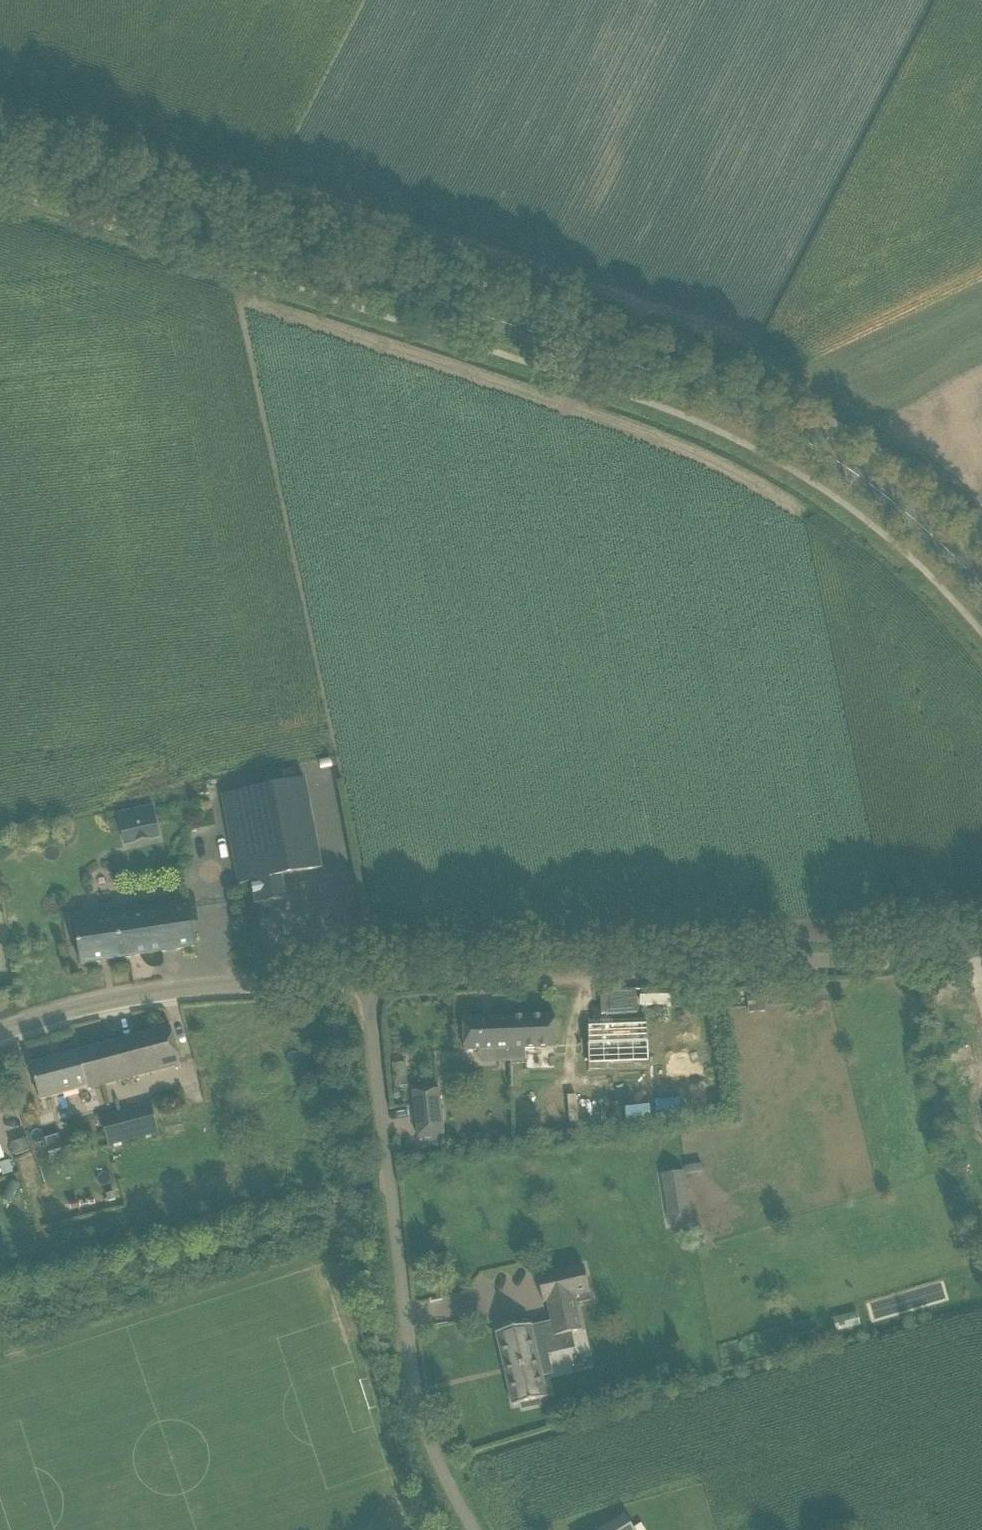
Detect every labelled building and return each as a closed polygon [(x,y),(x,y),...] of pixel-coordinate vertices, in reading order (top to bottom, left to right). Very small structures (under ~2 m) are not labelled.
[(222,794),(239,882),(251,880),(252,884),(256,903),(285,898),(281,875),(322,868),(318,848),(305,779),(222,794)] [(119,809),(122,841),(161,837),(157,805),(119,809)] [(195,946),(192,926),(188,901),(124,911),(124,912),(74,920),(81,964),(195,946)] [(673,1007),(673,990),(603,993),(603,1010),(673,1007)] [(555,1015),(509,1017),(511,1059),(526,1058),(526,1048),(556,1047),(555,1015)] [(496,1059),(511,1059),(509,1017),(463,1019),(465,1050),(495,1049),(496,1059)] [(591,1020),(591,1067),(652,1068),(652,1020),(591,1020)] [(31,1064),(40,1099),(87,1087),(88,1089),(181,1064),(171,1027),(31,1064)] [(440,1088),(414,1091),(418,1139),(444,1136),(440,1088)] [(108,1145),(158,1131),(151,1105),(101,1118),(108,1145)] [(73,1153),(70,1142),(62,1145),(59,1134),(45,1138),(52,1160),(73,1153)] [(113,1145),(115,1161),(165,1153),(162,1137),(113,1145)] [(0,1162),(0,1168),(3,1175),(13,1171),(8,1159),(0,1162)] [(683,1172),(662,1175),(665,1199),(671,1198),(675,1222),(691,1219),(683,1172)] [(127,1194),(130,1209),(141,1206),(137,1192),(127,1194)] [(544,1339),(583,1330),(577,1304),(591,1301),(583,1265),(537,1276),(543,1304),(546,1303),(550,1320),(496,1332),(513,1405),(521,1403),(523,1408),(541,1404),(539,1398),(548,1396),(543,1376),(552,1374),(544,1339)] [(622,1511),(591,1529),(633,1529),(622,1511)]
